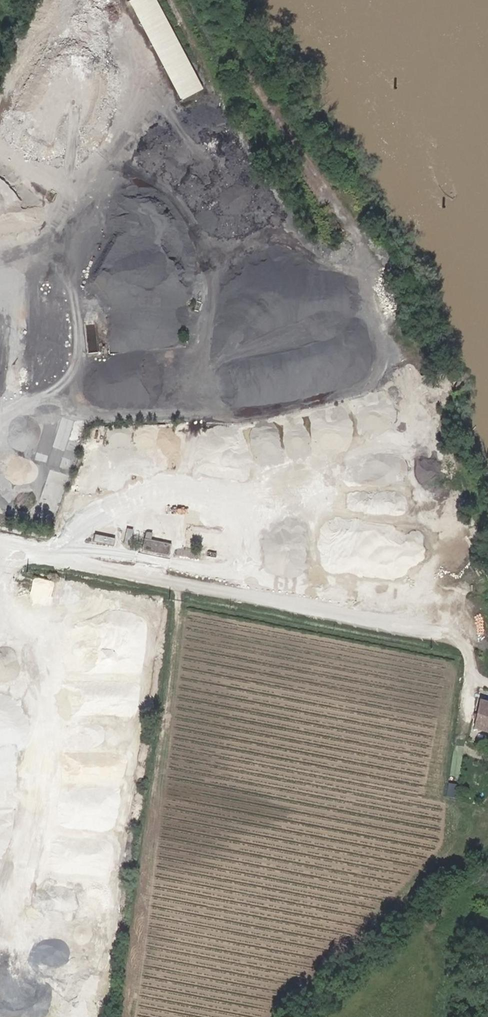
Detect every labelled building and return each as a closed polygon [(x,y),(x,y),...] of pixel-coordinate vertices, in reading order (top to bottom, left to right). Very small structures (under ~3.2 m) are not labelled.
[(207,89),(164,0),(136,0),(185,100),(207,89)] [(86,323),(89,351),(97,350),(94,322),(86,323)] [(29,348),(30,357),(30,362),(41,362),(40,347),(29,348)] [(29,348),(19,350),(20,358),(30,357),(29,348)] [(60,422),(47,418),(35,459),(73,471),(82,443),(68,439),(74,420),(62,417),(60,422)] [(132,540),(134,532),(128,531),(125,547),(131,548),(132,540)] [(142,534),(134,532),(132,540),(140,542),(142,534)] [(95,536),(94,545),(113,550),(115,540),(95,536)] [(484,702),(483,702),(479,715),(487,718),(487,703),(484,702)] [(479,715),(476,729),(487,733),(487,718),(479,715)]
